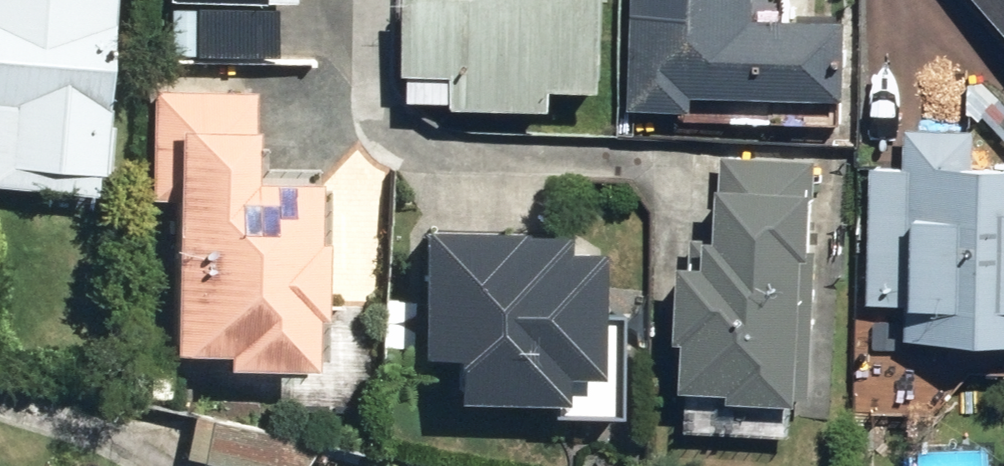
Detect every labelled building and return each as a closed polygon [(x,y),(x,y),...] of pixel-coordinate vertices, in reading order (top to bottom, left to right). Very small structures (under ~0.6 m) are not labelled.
[(107,196),(119,0),(0,0),(0,189),(107,196)] [(403,95),(454,98),(454,106),(553,112),(554,86),(598,89),(603,0),(409,0),(403,95)] [(627,106),(696,109),(697,92),(838,97),(841,15),(751,11),(752,0),(631,0),(627,106)] [(1003,26),(1003,0),(981,0),(1003,26)] [(252,93),(147,87),(145,201),(167,202),(165,351),(218,352),(217,369),(311,371),(321,172),(250,171),(252,93)] [(973,168),(974,133),(910,131),(908,170),(873,169),(869,304),(901,305),(900,343),(1003,346),(1003,169),(973,168)] [(684,386),(689,386),(687,429),(780,433),(781,402),(802,403),(812,158),(725,154),(722,241),(711,241),(710,261),(682,260),(679,342),(686,342),(684,386)] [(563,235),(420,228),(416,304),(383,302),(381,349),(445,352),(443,397),(554,403),(554,416),(613,419),(616,364),(591,362),(597,253),(562,251),(563,235)] [(195,412),(187,462),(213,465),(277,465),(282,434),(195,412)]
